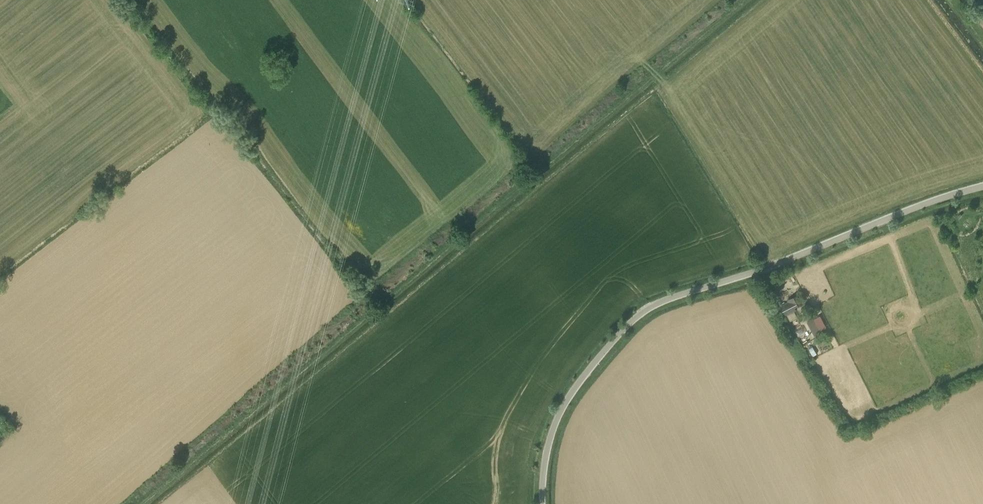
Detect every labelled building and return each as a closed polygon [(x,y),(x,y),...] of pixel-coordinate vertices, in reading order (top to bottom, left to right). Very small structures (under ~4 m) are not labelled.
[(793,307),(801,303),(796,294),(787,299),(788,300),(777,305),(784,317),(795,311),(793,307)] [(808,322),(815,335),(821,332),(813,319),(808,322)]
